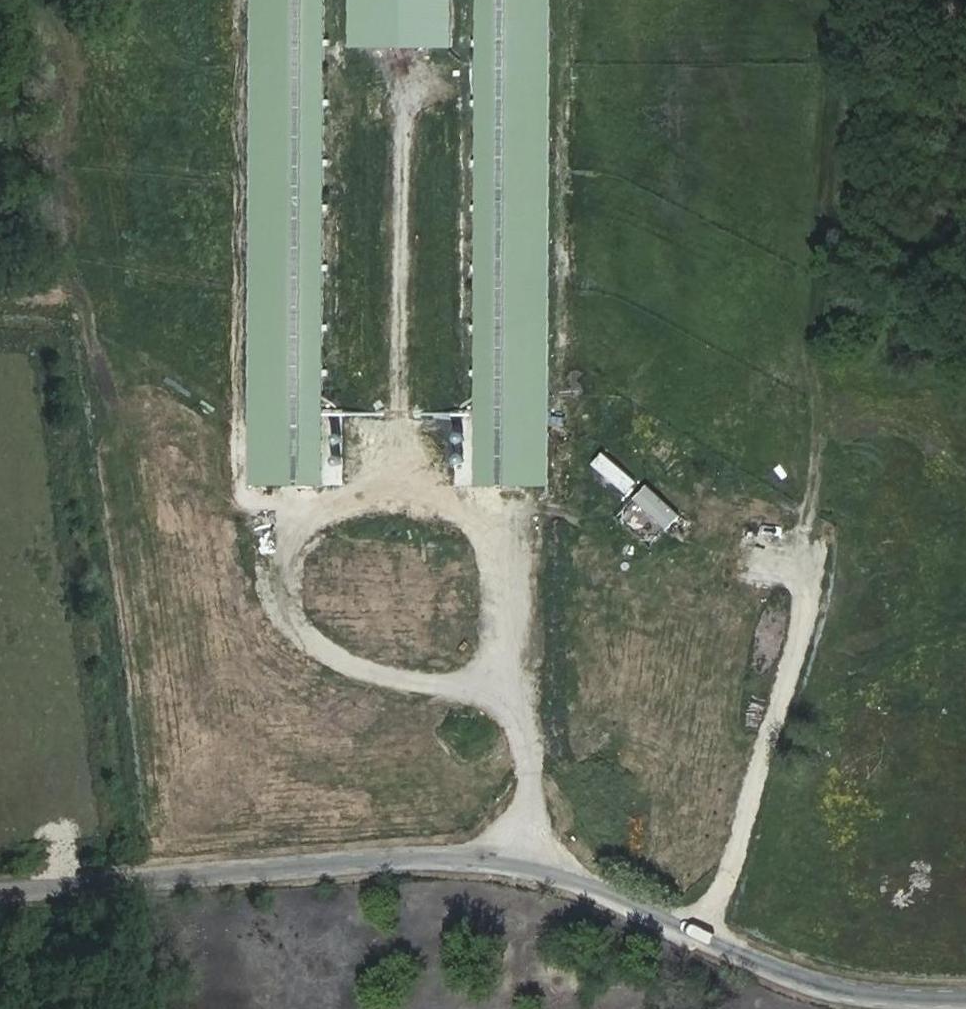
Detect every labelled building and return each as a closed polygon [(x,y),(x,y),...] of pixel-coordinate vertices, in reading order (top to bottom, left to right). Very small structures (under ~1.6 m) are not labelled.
[(243,485),(320,485),(321,0),(244,0),(243,485)] [(469,486),(546,486),(547,0),(469,0),(469,486)]
